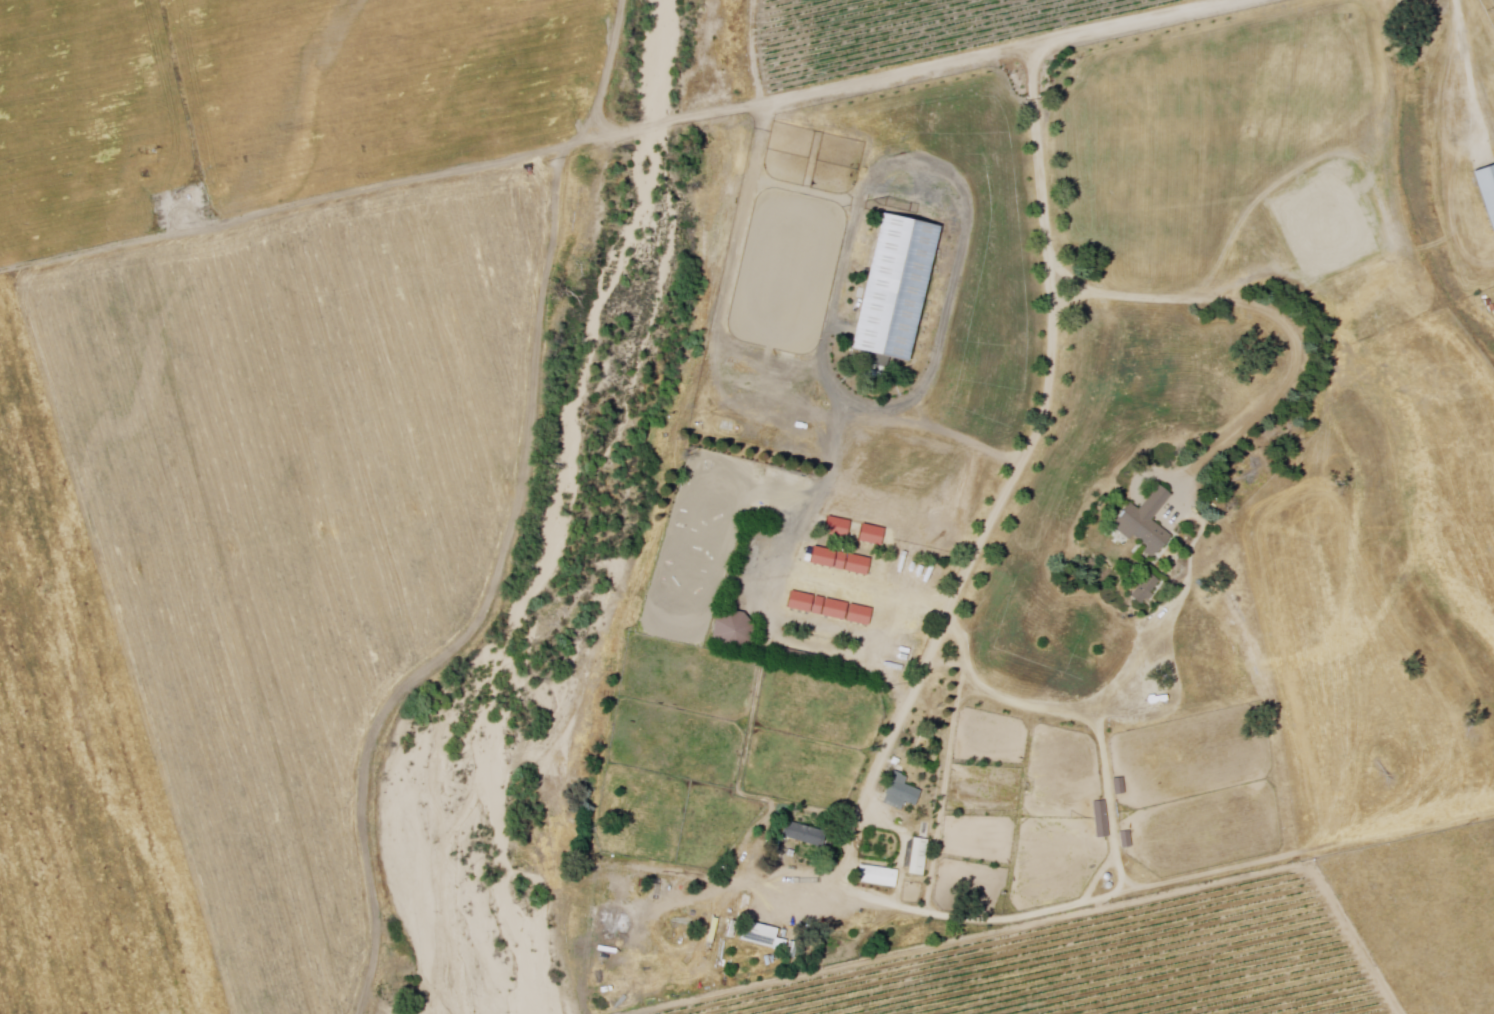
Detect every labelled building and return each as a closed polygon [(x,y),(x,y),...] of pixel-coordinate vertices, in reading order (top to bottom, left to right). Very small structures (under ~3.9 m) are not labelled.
[(1471,173),(1493,166),(1493,231),(1491,232),(1471,173)] [(880,213),(939,226),(908,363),(849,349),(880,213)] [(1157,485),(1169,495),(1151,518),(1174,536),(1155,559),(1110,524),(1127,503),(1136,511),(1157,485)] [(1148,573),(1161,583),(1143,607),(1130,597),(1148,573)] [(906,610),(894,604),(889,616),(901,621),(906,610)] [(720,615),(735,613),(748,621),(750,636),(742,648),(727,651),(715,643),(712,628),(720,615)] [(890,647),(877,641),(872,654),(885,660),(890,647)] [(895,772),(882,802),(901,810),(905,802),(917,807),(923,793),(905,786),(908,778),(895,772)] [(1112,780),(1115,795),(1123,794),(1121,779),(1112,780)] [(786,821),(781,837),(820,848),(824,832),(786,821)] [(913,839),(928,840),(924,876),(909,875),(913,839)] [(860,867),(857,881),(895,888),(897,875),(860,867)] [(748,904),(741,900),(734,914),(741,918),(748,904)] [(743,922),(739,941),(783,951),(785,941),(777,939),(779,931),(743,922)]
